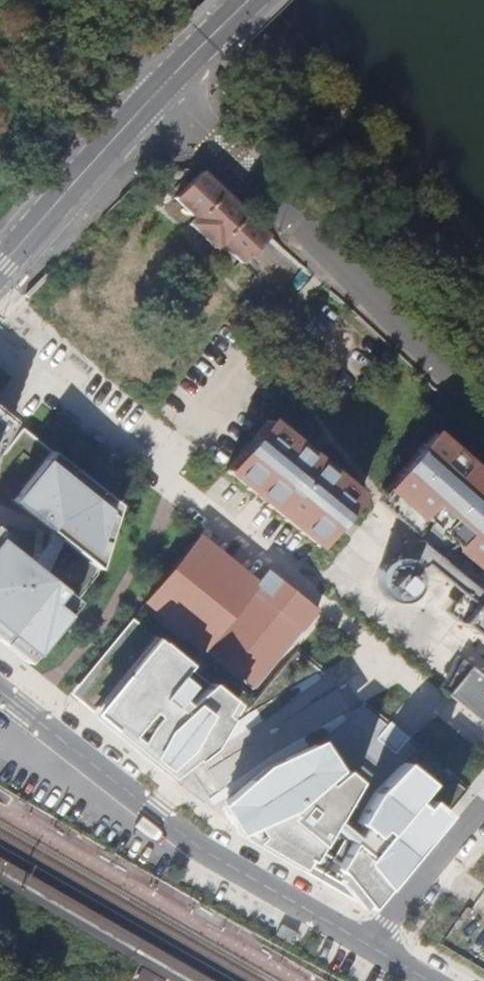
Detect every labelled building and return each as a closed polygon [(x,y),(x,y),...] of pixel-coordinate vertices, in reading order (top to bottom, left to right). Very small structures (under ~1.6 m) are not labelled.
[(219,243),(241,264),(268,236),(201,172),(173,200),(195,219),(188,225),(214,249),(219,243)] [(4,434),(12,420),(0,411),(0,431),(4,434)] [(319,546),(361,495),(269,419),(227,470),(319,546)] [(390,493),(483,573),(483,470),(440,432),(390,493)] [(44,459),(115,515),(118,505),(51,451),(44,459)] [(60,538),(86,558),(96,545),(106,543),(112,526),(115,515),(44,459),(12,500),(48,529),(60,538)] [(60,538),(48,529),(31,565),(42,574),(60,538)] [(255,690),(319,613),(262,564),(250,578),(196,534),(141,600),(255,690)] [(411,551),(471,599),(480,587),(420,540),(411,551)] [(0,541),(0,628),(34,654),(68,611),(53,600),(61,590),(42,574),(31,565),(0,541)] [(99,569),(106,543),(96,545),(86,558),(99,569)] [(76,601),(61,590),(53,600),(68,611),(76,601)] [(463,626),(483,644),(483,604),(463,626)] [(237,702),(132,619),(70,695),(174,778),(212,748),(237,702)] [(0,628),(0,641),(27,663),(34,654),(0,628)] [(445,694),(477,721),(483,713),(483,678),(469,665),(460,676),(445,694)] [(256,843),(305,871),(357,780),(343,769),(330,780),(325,776),(332,770),(314,744),(266,766),(223,803),(243,832),(256,843)] [(429,782),(404,760),(373,792),(357,821),(359,822),(325,882),(367,906),(446,812),(429,798),(423,806),(415,799),(429,782)] [(135,980),(155,980),(140,972),(135,980)]
